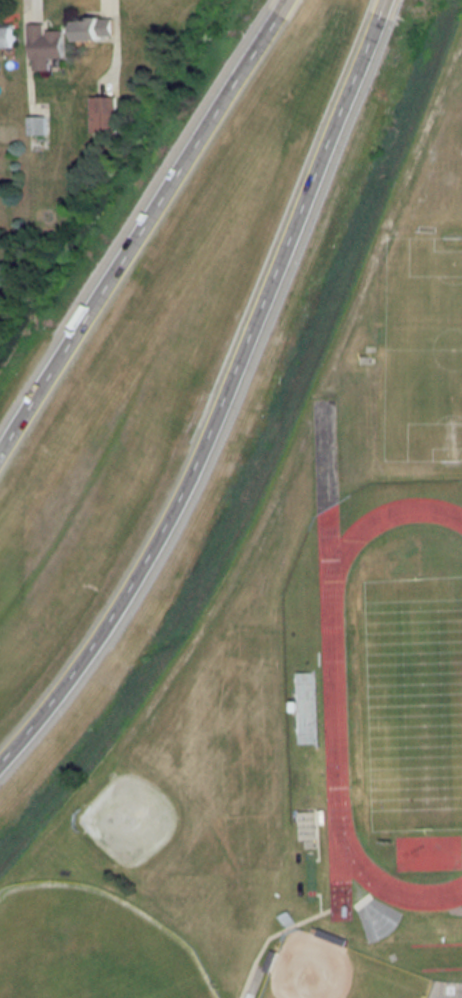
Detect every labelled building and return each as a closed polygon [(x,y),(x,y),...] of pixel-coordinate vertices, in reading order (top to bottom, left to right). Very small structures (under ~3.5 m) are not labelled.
[(72,19),(72,39),(110,39),(110,19),(72,19)] [(62,30),(43,31),(43,24),(29,24),(29,71),(50,70),(50,58),(62,58),(62,30)] [(0,26),(0,47),(13,47),(13,26),(0,26)] [(113,97),(88,97),(88,132),(113,132),(113,97)] [(44,135),(44,116),(27,116),(27,135),(44,135)] [(297,673),(297,746),(312,746),(312,673),(297,673)]
